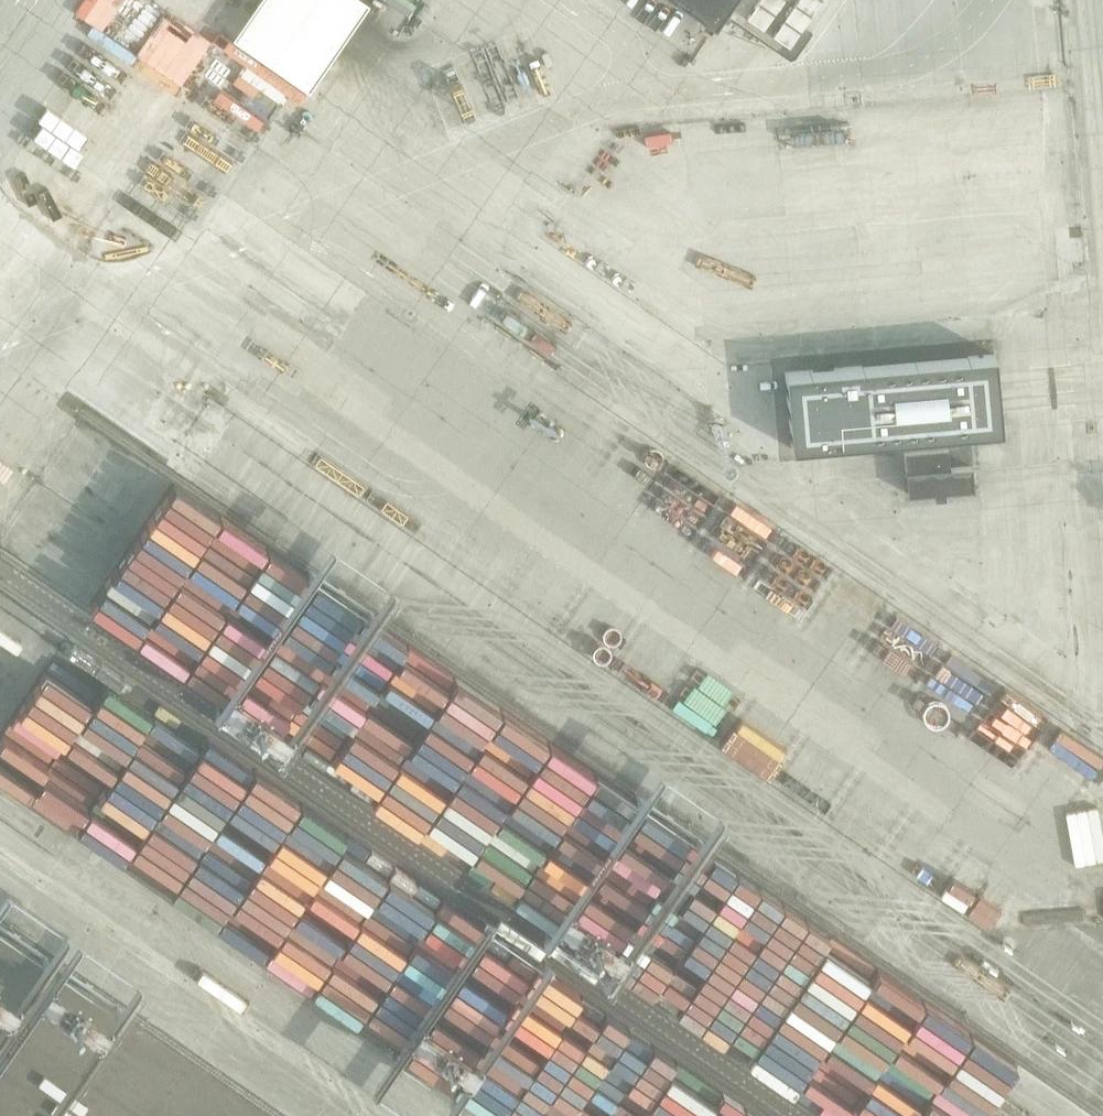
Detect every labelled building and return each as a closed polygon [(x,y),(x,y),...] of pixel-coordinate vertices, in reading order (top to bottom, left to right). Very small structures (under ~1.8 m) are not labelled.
[(134,0),(109,0),(97,22),(116,33),(134,0)] [(715,26),(733,0),(676,0),(715,26)] [(746,17),(763,28),(782,0),(758,0),(746,17)] [(772,35),(789,46),(820,0),(796,0),(772,35)] [(304,39),(292,57),(298,60),(310,43),(304,39)] [(1001,429),(994,354),(784,372),(791,448),(1001,429)] [(973,487),(971,468),(971,466),(949,467),(947,447),(903,451),(907,493),(933,491),(933,497),(944,496),(944,490),(973,487)] [(702,545),(745,574),(776,529),(733,500),(702,545)] [(124,679),(73,644),(67,652),(118,687),(124,679)]
